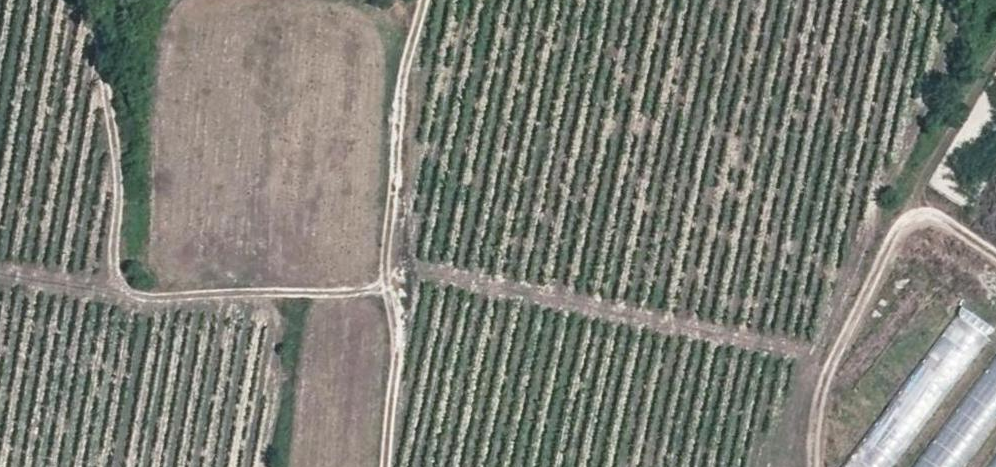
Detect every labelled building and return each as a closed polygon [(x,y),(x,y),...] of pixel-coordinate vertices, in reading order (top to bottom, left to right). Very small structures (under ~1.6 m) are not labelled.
[(990,327),(958,306),(849,466),(894,466),(990,327)] [(995,421),(995,355),(918,466),(965,466),(995,421)]
